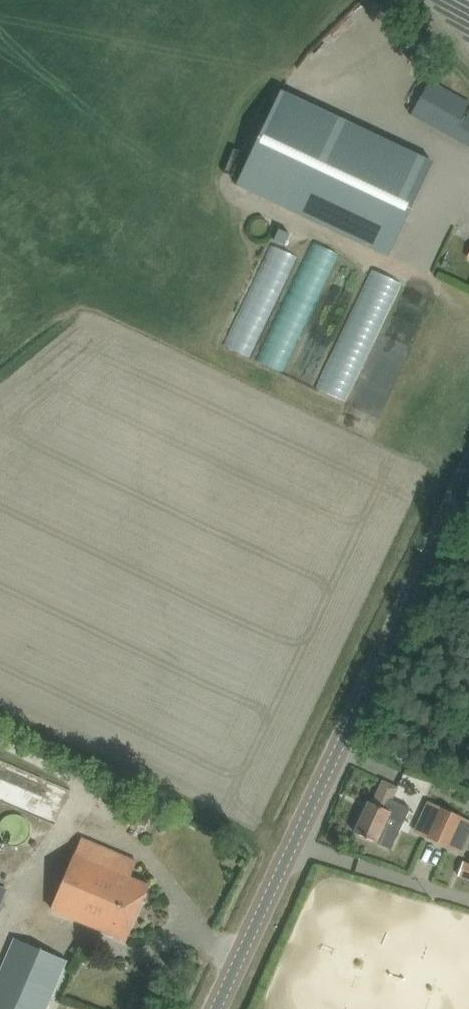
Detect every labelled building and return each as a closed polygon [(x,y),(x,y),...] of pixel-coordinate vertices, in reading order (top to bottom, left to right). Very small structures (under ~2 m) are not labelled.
[(464,116),(468,108),(468,103),(429,80),(410,114),(468,148),(468,119),(464,116)] [(281,89),(235,185),(388,257),(433,161),(281,89)] [(315,243),(265,365),(292,376),(342,254),(315,243)] [(260,361),(299,255),(273,246),(235,352),(260,361)] [(375,271),(326,393),(357,406),(407,284),(375,271)] [(372,840),(376,842),(390,849),(410,807),(392,799),(397,788),(396,787),(393,786),(383,781),(372,803),(369,801),(354,832),(372,840)] [(426,800),(413,830),(461,854),(468,836),(468,821),(426,800)] [(48,841),(0,823),(0,870),(32,882),(48,841)] [(52,909),(107,933),(126,940),(149,885),(130,877),(137,862),(118,854),(81,838),(52,909)] [(463,861),(458,875),(468,879),(468,864),(463,861)] [(0,973),(0,1008),(45,1008),(66,960),(15,938),(0,973)]
